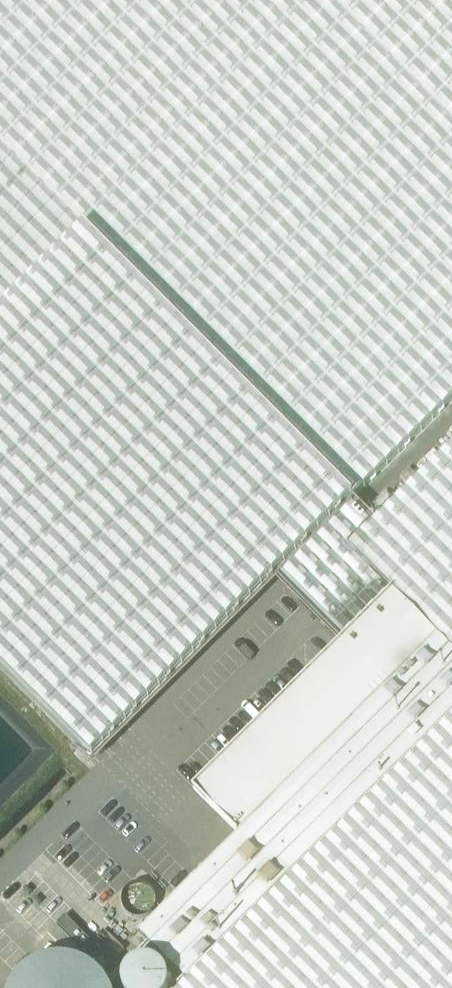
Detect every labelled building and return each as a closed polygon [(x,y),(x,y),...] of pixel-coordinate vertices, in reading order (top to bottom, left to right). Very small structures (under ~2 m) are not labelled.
[(92,759),(277,573),(354,498),(451,400),(451,0),(0,0),(0,666),(92,759)] [(180,987),(451,987),(451,443),(375,520),(369,514),(358,502),(354,498),(277,573),(282,578),(341,641),(193,788),(222,816),(239,834),(218,855),(139,933),(187,981),(180,987)] [(434,449),(425,457),(426,458),(429,461),(438,453),(434,449)] [(409,467),(400,476),(404,480),(407,483),(416,474),(413,471),(409,467)] [(386,491),(377,499),(381,503),(384,506),(393,497),(389,494),(386,491)] [(148,824),(148,821),(148,818),(147,815),(146,812),(144,809),(141,807),(139,805),(136,804),(133,803),(130,803),(127,803),(124,804),(121,805),(118,807),(116,810),(114,812),(113,815),(112,818),(112,821),(112,824),(113,827),(114,830),(116,833),(118,835),(121,837),(124,838),(127,839),(130,839),(133,839),(136,838),(139,837),(141,835),(144,833),(146,830),(147,827),(148,824)] [(113,859),(113,856),(113,853),(112,850),(111,847),(110,844),(108,842),(105,840),(103,839),(100,838),(97,837),(94,837),(91,838),(88,839),(85,840),(83,842),(81,844),(79,847),(78,850),(77,853),(77,856),(77,859),(78,862),(79,864),(81,867),(83,869),(85,871),(88,872),(91,873),(94,874),(97,874),(100,873),(103,872),(105,871),(108,869),(110,867),(111,864),(112,862),(113,859)] [(153,864),(153,861),(153,858),(152,855),(151,852),(150,850),(147,847),(145,846),(142,844),(140,843),(137,843),(134,843),(131,843),(128,844),(125,846),(123,847),(121,850),(119,852),(118,855),(117,858),(117,861),(117,864),(118,867),(119,870),(121,872),(123,874),(125,876),(128,878),(131,879),(134,879),(137,879),(140,879),(142,878),(145,876),(147,874),(150,872),(151,870),(152,867),(153,864)] [(192,868),(192,863),(192,859),(189,855),(186,852),(182,849),(177,848),(172,848),(168,849),(164,851),(161,854),(158,858),(157,862),(157,867),(158,872),(161,876),(164,880),(167,882),(171,883),(176,883),(181,882),(185,880),(189,876),(191,872),(192,868)] [(158,903),(158,899),(157,894),(154,890),(151,887),(146,884),(141,883),(136,884),(131,885),(128,887),(125,891),(123,895),(121,900),(121,905),(123,910),(126,914),(129,917),(133,919),(137,920),(142,920),(147,919),(152,916),(155,912),(157,907),(158,903)] [(65,915),(57,923),(97,963),(105,955),(65,915)] [(56,925),(47,933),(70,956),(78,948),(56,925)] [(101,976),(94,970),(86,965),(77,962),(67,960),(58,960),(49,961),(40,964),(31,968),(24,974),(17,981),(12,987),(110,987),(107,983),(101,976)] [(170,984),(170,980),(169,976),(167,972),(165,969),(162,966),(158,963),(155,962),(151,961),(147,960),(143,961),(139,962),(135,963),(132,966),(129,969),(126,972),(125,976),(124,980),(123,984),(124,987),(170,987),(170,984)]
